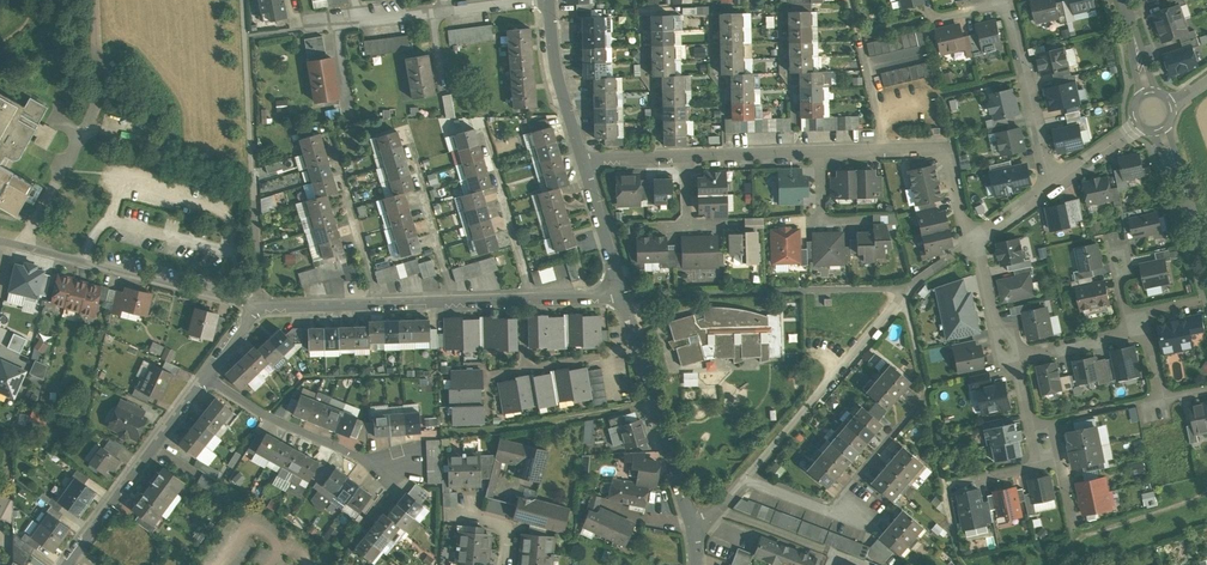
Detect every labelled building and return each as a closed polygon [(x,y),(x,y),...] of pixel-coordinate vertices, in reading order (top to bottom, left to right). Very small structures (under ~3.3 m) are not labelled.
[(263,22),(287,18),(284,0),(259,0),(263,22)] [(1032,1),(1035,15),(1034,17),(1034,20),(1039,23),(1043,22),(1044,20),(1059,17),(1056,3),(1055,0),(1037,0),(1032,1)] [(1063,1),(1067,23),(1076,21),(1074,13),(1073,13),(1070,0),(1068,0),(1063,1)] [(1073,13),(1074,13),(1096,7),(1094,0),(1070,0),(1073,13)] [(1168,2),(1170,8),(1180,6),(1186,4),(1185,0),(1173,0),(1168,2)] [(1063,1),(1056,3),(1059,17),(1060,24),(1067,23),(1063,1)] [(588,2),(576,3),(576,10),(590,10),(590,2),(588,2)] [(1170,8),(1154,14),(1156,20),(1155,22),(1157,28),(1184,19),(1180,6),(1170,8)] [(590,10),(576,10),(576,18),(582,18),(582,17),(590,17),(590,10)] [(793,11),(789,11),(790,27),(810,26),(810,11),(793,11)] [(742,13),(721,13),(721,29),(742,28),(742,13)] [(672,15),(650,16),(651,31),(672,30),(672,15)] [(681,30),(681,15),(672,15),(672,30),(681,30)] [(590,17),(582,17),(582,18),(582,33),(603,32),(602,17),(594,17),(590,17)] [(1184,19),(1157,28),(1159,34),(1161,35),(1163,41),(1179,36),(1188,33),(1188,32),(1184,19)] [(996,20),(976,25),(978,33),(982,52),(983,52),(986,51),(986,53),(997,50),(996,49),(1002,47),(996,20)] [(491,25),(483,26),(485,40),(492,39),(491,25)] [(483,26),(476,27),(478,41),(485,40),(483,26)] [(810,26),(790,27),(790,42),(810,41),(810,26)] [(476,27),(469,28),(470,42),(478,41),(476,27)] [(959,27),(935,32),(940,52),(947,51),(949,52),(954,51),(956,49),(955,46),(963,44),(961,37),(959,27)] [(469,28),(462,29),(463,42),(470,42),(469,28)] [(529,28),(507,30),(510,69),(532,67),(529,28)] [(742,28),(721,29),(722,43),(742,43),(742,28)] [(455,29),(447,30),(449,44),(457,43),(455,29)] [(462,29),(455,29),(457,43),(463,42),(462,29)] [(672,30),(651,31),(651,46),(672,45),(672,30)] [(914,32),(918,46),(925,44),(922,30),(914,32)] [(1197,37),(1195,30),(1188,32),(1188,33),(1179,36),(1181,43),(1197,37)] [(603,32),(582,33),(582,48),(603,47),(603,32)] [(914,32),(907,33),(911,47),(918,46),(914,32)] [(907,33),(900,35),(904,49),(911,47),(907,33)] [(978,33),(969,35),(973,56),(974,56),(983,54),(983,52),(982,52),(978,33)] [(407,35),(399,36),(401,50),(409,49),(407,35)] [(900,35),(894,37),(897,51),(904,49),(900,35)] [(973,56),(969,35),(961,37),(963,44),(966,57),(973,56)] [(321,36),(303,39),(307,62),(325,59),(321,36)] [(399,36),(392,37),(393,51),(401,50),(399,36)] [(392,37),(385,38),(386,52),(393,51),(392,37)] [(894,37),(887,38),(890,52),(897,51),(894,37)] [(1197,37),(1181,43),(1184,49),(1191,47),(1191,48),(1200,45),(1197,37)] [(385,38),(378,39),(379,53),(386,52),(385,38)] [(890,52),(887,38),(880,40),(883,54),(890,52)] [(378,39),(371,40),(372,54),(379,53),(378,39)] [(371,40),(363,41),(365,55),(372,54),(371,40)] [(880,40),(873,42),(876,55),(883,54),(880,40)] [(810,41),(790,42),(790,57),(811,56),(810,41)] [(873,42),(866,43),(869,57),(876,55),(873,42)] [(742,43),(722,43),(722,59),(743,58),(742,43)] [(672,45),(651,46),(651,61),(673,61),(672,45)] [(603,47),(582,48),(582,63),(603,62),(603,47)] [(695,58),(706,56),(704,47),(694,48),(695,58)] [(1184,49),(1166,55),(1172,74),(1179,71),(1180,71),(1181,72),(1186,70),(1186,69),(1197,65),(1191,48),(1191,47),(1184,49)] [(1065,48),(1037,54),(1041,75),(1053,73),(1069,69),(1065,48)] [(427,56),(405,59),(412,98),(434,94),(427,56)] [(811,56),(790,57),(791,72),(800,72),(811,72),(811,56)] [(325,59),(307,62),(313,102),(337,98),(330,58),(325,59)] [(743,58),(722,59),(722,74),(731,74),(743,74),(743,58)] [(673,61),(651,61),(652,76),(662,76),(673,76),(673,61)] [(603,62),(582,63),(582,78),(593,78),(603,78),(603,62)] [(929,62),(922,63),(925,77),(932,76),(929,62)] [(922,63),(915,65),(918,79),(925,77),(922,63)] [(915,65),(908,67),(911,81),(918,79),(915,65)] [(532,67),(510,69),(513,108),(535,106),(532,67)] [(908,67),(901,68),(904,82),(911,81),(908,67)] [(901,68),(894,70),(897,84),(904,82),(901,68)] [(1069,69),(1053,73),(1054,80),(1071,76),(1069,69)] [(894,70),(887,71),(890,85),(897,84),(894,70)] [(811,72),(800,72),(800,88),(821,87),(821,83),(829,83),(829,74),(821,75),(821,71),(811,72)] [(887,71),(880,73),(883,87),(890,85),(887,71)] [(743,74),(731,74),(732,90),(753,89),(753,73),(743,74)] [(673,76),(662,76),(662,92),(683,91),(683,75),(673,76)] [(1071,76),(1054,80),(1056,87),(1075,82),(1077,82),(1075,75),(1071,76)] [(603,78),(593,78),(593,94),(614,93),(614,77),(603,78)] [(1056,87),(1045,89),(1050,110),(1080,103),(1075,82),(1056,87)] [(821,87),(800,88),(801,102),(821,101),(821,87)] [(753,89),(732,90),(732,104),(753,104),(753,89)] [(1012,90),(990,95),(992,102),(989,102),(992,112),(994,112),(996,118),(996,119),(1007,116),(1017,114),(1012,90)] [(683,91),(662,92),(663,106),(684,106),(683,91)] [(5,143),(25,107),(0,93),(0,141),(5,143)] [(614,93),(593,94),(594,108),(615,108),(614,93)] [(450,94),(441,95),(445,112),(453,110),(450,94)] [(5,143),(0,141),(0,166),(4,168),(10,158),(13,160),(19,158),(33,134),(39,123),(48,107),(30,97),(25,107),(5,143)] [(821,101),(801,102),(801,117),(809,117),(816,117),(822,117),(821,101)] [(753,104),(732,104),(732,119),(740,119),(747,119),(754,119),(753,104)] [(684,106),(663,106),(663,121),(684,121),(684,106)] [(615,108),(594,108),(594,123),(615,123),(615,108)] [(1080,111),(1066,114),(1069,128),(1078,126),(1083,125),(1080,111)] [(1007,116),(996,119),(996,118),(986,121),(988,128),(1008,123),(1007,116)] [(546,117),(529,122),(531,132),(549,126),(546,117)] [(740,119),(732,119),(732,133),(740,132),(740,119)] [(684,121),(663,121),(663,136),(685,136),(684,121)] [(39,123),(33,134),(37,136),(33,142),(46,149),(57,130),(44,124),(43,125),(39,123)] [(615,123),(594,123),(595,138),(604,138),(615,137),(615,123)] [(988,128),(987,128),(989,135),(997,133),(1010,130),(1008,123),(988,128)] [(549,126),(531,132),(536,147),(556,141),(552,126),(549,126)] [(1069,128),(1054,131),(1059,152),(1083,146),(1078,126),(1069,128)] [(474,128),(454,134),(459,149),(479,143),(474,128)] [(1010,130),(997,133),(1002,155),(1025,150),(1020,128),(1010,130)] [(396,130),(376,136),(380,152),(401,145),(396,130)] [(319,132),(300,138),(304,154),(324,148),(319,132)] [(685,136),(663,136),(664,145),(691,144),(691,136),(685,136)] [(615,137),(604,138),(604,145),(622,145),(621,137),(615,137)] [(556,141),(536,147),(540,161),(560,155),(556,141)] [(479,143),(459,149),(463,163),(483,157),(479,143)] [(401,145),(380,152),(384,166),(405,159),(401,145)] [(324,148),(304,154),(308,168),(328,162),(324,148)] [(958,154),(960,167),(970,165),(968,153),(958,154)] [(1140,154),(1119,159),(1122,169),(1124,179),(1126,178),(1144,174),(1140,154)] [(560,155),(540,161),(544,175),(565,169),(560,155)] [(483,157),(463,163),(467,177),(487,171),(483,157)] [(405,159),(384,166),(389,180),(409,174),(405,159)] [(924,160),(908,164),(910,171),(926,167),(924,160)] [(280,161),(266,166),(268,173),(282,168),(280,161)] [(1011,161),(990,165),(991,173),(994,173),(994,172),(1012,168),(1011,161)] [(328,162),(308,168),(312,182),(332,176),(328,162)] [(1012,168),(994,172),(994,173),(996,182),(994,183),(997,195),(1021,190),(1020,185),(1031,183),(1026,164),(1012,168)] [(16,215),(34,184),(4,168),(0,166),(0,206),(16,215)] [(910,171),(908,171),(912,188),(936,182),(933,166),(926,167),(910,171)] [(565,169),(544,175),(549,190),(558,187),(569,184),(565,169)] [(801,169),(779,169),(779,178),(801,177),(801,169)] [(1124,179),(1122,169),(1115,170),(1118,187),(1119,192),(1129,189),(1126,178),(1124,179)] [(873,170),(855,171),(856,197),(874,196),(873,177),(873,170)] [(487,171),(467,177),(471,192),(481,189),(491,186),(487,171)] [(855,171),(837,171),(838,178),(839,197),(856,197),(855,171)] [(409,174),(389,180),(393,195),(403,192),(413,189),(409,174)] [(672,193),(671,175),(657,175),(657,181),(653,181),(653,182),(654,197),(654,203),(654,204),(660,204),(660,209),(666,209),(666,204),(666,198),(666,193),(671,193),(672,193)] [(332,176),(312,182),(317,197),(326,194),(336,191),(332,176)] [(638,178),(627,178),(627,176),(617,176),(618,205),(639,204),(639,200),(638,180),(638,178)] [(779,178),(779,196),(786,196),(802,195),(807,195),(806,177),(801,177),(779,178)] [(873,177),(874,196),(881,196),(881,177),(873,177)] [(705,179),(699,179),(698,180),(699,195),(725,194),(725,192),(728,190),(728,183),(725,181),(724,178),(705,179)] [(838,178),(830,178),(831,197),(839,197),(838,178)] [(1109,178),(1100,179),(1100,178),(1091,179),(1091,181),(1083,183),(1087,204),(1095,203),(1097,204),(1103,203),(1105,201),(1113,199),(1111,189),(1109,178)] [(646,180),(638,180),(639,200),(647,200),(647,197),(646,182),(646,180)] [(936,182),(912,188),(916,204),(918,204),(933,200),(940,198),(936,182)] [(549,190),(538,193),(542,208),(563,202),(558,187),(549,190)] [(1118,187),(1111,189),(1113,199),(1115,206),(1122,205),(1119,192),(1118,187)] [(471,192),(461,195),(465,210),(486,204),(481,189),(471,192)] [(393,195),(384,198),(388,212),(408,206),(403,192),(393,195)] [(317,197),(307,200),(311,214),(331,208),(326,194),(317,197)] [(725,194),(699,195),(699,211),(700,211),(706,211),(726,210),(725,194)] [(260,196),(261,210),(275,209),(274,195),(260,196)] [(802,195),(786,196),(787,204),(802,204),(802,195)] [(1079,199),(1069,201),(1070,204),(1070,203),(1074,221),(1083,219),(1079,199)] [(933,200),(918,204),(919,210),(919,211),(935,207),(933,200)] [(563,202),(542,208),(547,222),(567,216),(563,202)] [(1070,204),(1047,208),(1051,230),(1075,225),(1074,221),(1070,203),(1070,204)] [(486,204),(465,210),(469,224),(490,218),(486,204)] [(408,206),(388,212),(392,227),(412,221),(408,206)] [(935,207),(919,211),(919,210),(915,211),(917,219),(918,219),(918,218),(938,214),(936,206),(935,207)] [(331,208),(311,214),(315,229),(335,223),(331,208)] [(938,214),(918,218),(918,219),(922,235),(947,229),(944,212),(938,214)] [(1129,212),(1121,213),(1125,232),(1132,230),(1130,219),(1131,218),(1129,212)] [(1131,218),(1130,219),(1132,230),(1134,237),(1160,232),(1156,213),(1131,218)] [(567,216),(547,222),(551,237),(571,231),(567,216)] [(762,217),(744,218),(745,233),(756,232),(755,229),(763,228),(762,217)] [(490,218),(469,224),(474,239),(494,233),(490,218)] [(412,221),(392,227),(396,241),(416,235),(412,221)] [(335,223),(315,229),(320,243),(339,237),(335,223)] [(886,224),(873,225),(873,232),(874,257),(884,257),(884,247),(891,247),(886,224)] [(789,227),(780,228),(780,230),(771,231),(772,263),(799,262),(799,249),(798,230),(789,230),(789,227)] [(947,229),(922,235),(925,250),(925,251),(941,247),(949,246),(951,242),(947,229)] [(571,231),(551,237),(555,251),(576,245),(571,231)] [(756,232),(745,233),(745,234),(730,235),(731,253),(740,253),(740,263),(757,262),(756,249),(759,249),(758,243),(756,243),(756,232)] [(873,232),(856,232),(857,239),(857,253),(863,253),(863,261),(874,261),(874,257),(873,232)] [(494,233),(474,239),(478,254),(498,248),(494,233)] [(842,233),(813,234),(813,241),(814,258),(828,257),(829,264),(843,263),(842,247),(842,233)] [(416,235),(396,241),(401,256),(420,250),(416,235)] [(666,236),(651,237),(652,262),(659,262),(667,261),(666,246),(666,236)] [(339,237),(320,243),(324,258),(343,252),(339,237)] [(651,237),(636,237),(636,246),(637,262),(644,262),(652,262),(651,237)] [(716,237),(682,238),(683,253),(683,267),(715,266),(715,261),(716,261),(716,251),(716,237)] [(1018,238),(997,243),(999,250),(997,250),(999,259),(1001,258),(1002,265),(1007,264),(1023,261),(1021,254),(1023,254),(1021,245),(1020,246),(1018,238)] [(1097,244),(1076,248),(1081,270),(1081,271),(1093,268),(1102,266),(1097,244)] [(675,245),(666,246),(667,261),(659,262),(659,268),(676,267),(675,253),(675,245)] [(636,246),(627,247),(633,269),(645,268),(644,262),(637,262),(636,246)] [(941,247),(925,251),(925,250),(920,251),(922,259),(943,254),(941,247)] [(806,249),(799,249),(799,262),(799,266),(807,265),(807,258),(806,249)] [(1169,250),(1155,252),(1157,262),(1165,260),(1165,261),(1171,260),(1169,250)] [(716,251),(716,261),(715,261),(715,266),(724,266),(723,251),(716,251)] [(494,256),(480,260),(484,273),(498,269),(494,256)] [(416,259),(409,261),(413,274),(420,272),(418,264),(416,259)] [(432,259),(425,261),(430,277),(436,275),(432,259)] [(1023,261),(1007,264),(1009,271),(1014,270),(1032,266),(1031,259),(1023,261)] [(480,260),(473,262),(477,275),(484,273),(480,260)] [(573,260),(565,262),(569,275),(571,282),(579,280),(573,260)] [(1157,262),(1141,265),(1146,287),(1152,286),(1153,287),(1159,286),(1159,285),(1170,282),(1165,261),(1165,260),(1157,262)] [(340,261),(325,265),(329,278),(344,273),(342,267),(340,261)] [(409,261),(403,263),(407,276),(413,274),(409,261)] [(430,277),(425,261),(418,264),(420,272),(423,280),(430,277)] [(473,262),(466,264),(470,277),(477,275),(473,262)] [(565,262),(559,264),(562,277),(569,275),(565,262)] [(24,267),(16,265),(7,300),(24,304),(25,300),(36,303),(40,288),(44,272),(44,271),(36,269),(37,266),(25,263),(24,267)] [(356,263),(342,267),(344,273),(346,281),(360,276),(356,263)] [(403,263),(396,265),(400,278),(407,276),(403,263)] [(466,264),(459,267),(463,279),(470,277),(466,264)] [(559,264),(552,266),(556,279),(562,277),(559,264)] [(325,265),(318,267),(322,280),(329,278),(325,265)] [(396,265),(389,267),(393,280),(400,278),(396,265)] [(552,266),(546,268),(549,281),(556,279),(552,266)] [(1032,266),(1014,270),(1016,277),(1030,274),(1030,275),(1034,275),(1032,266)] [(318,267),(312,269),(315,282),(322,280),(318,267)] [(389,267),(382,269),(386,282),(393,280),(389,267)] [(459,267),(451,269),(455,282),(463,279),(459,267)] [(546,268),(538,270),(542,283),(549,281),(546,268)] [(1093,268),(1081,271),(1081,270),(1074,272),(1076,280),(1092,277),(1094,276),(1093,268)] [(312,269),(305,271),(309,284),(315,282),(312,269)] [(382,269),(375,272),(378,284),(386,282),(382,269)] [(538,270),(531,272),(534,285),(542,283),(538,270)] [(305,271),(298,273),(302,286),(309,284),(305,271)] [(51,274),(44,272),(40,288),(47,289),(48,286),(51,274)] [(58,275),(51,273),(51,274),(48,286),(55,288),(58,275)] [(1016,277),(999,281),(1003,302),(1034,295),(1030,275),(1030,274),(1016,277)] [(72,278),(58,275),(55,288),(51,303),(65,306),(71,279),(72,278)] [(1076,280),(1071,281),(1072,288),(1076,288),(1094,284),(1092,277),(1076,280)] [(87,283),(71,279),(65,306),(65,307),(80,311),(87,284),(87,283)] [(961,279),(935,287),(938,300),(965,294),(961,279)] [(1094,284),(1076,288),(1081,310),(1098,307),(1099,312),(1108,310),(1107,305),(1110,304),(1105,281),(1094,284)] [(100,287),(87,284),(80,311),(80,312),(94,315),(98,299),(101,287),(100,287)] [(109,287),(101,285),(100,287),(101,287),(98,299),(106,301),(109,287)] [(152,295),(126,289),(125,294),(121,309),(122,310),(147,315),(152,295)] [(125,294),(115,292),(111,312),(121,314),(122,310),(121,309),(125,294)] [(965,294),(938,300),(943,322),(950,320),(952,330),(960,328),(961,335),(978,332),(969,293),(965,294)] [(1030,303),(1010,307),(1012,315),(1024,313),(1024,312),(1032,310),(1030,303)] [(1032,310),(1024,312),(1024,313),(1029,339),(1052,334),(1046,307),(1032,310)] [(693,315),(668,322),(669,323),(674,340),(668,342),(669,343),(669,342),(674,349),(676,348),(676,349),(677,349),(682,366),(681,366),(681,367),(706,359),(716,358),(734,358),(734,363),(735,363),(742,360),(742,358),(743,358),(743,357),(760,357),(760,363),(761,362),(768,359),(768,357),(769,357),(781,357),(779,315),(767,315),(768,319),(757,315),(748,313),(734,311),(720,309),(706,309),(706,320),(704,321),(703,318),(697,320),(698,323),(696,323),(693,315)] [(217,315),(195,310),(190,330),(204,333),(203,337),(211,339),(213,330),(217,317),(217,315)] [(582,314),(573,314),(573,315),(564,315),(565,349),(565,346),(575,346),(575,345),(582,345),(582,348),(583,348),(582,314)] [(600,316),(591,317),(590,316),(582,316),(582,314),(583,348),(583,347),(591,347),(591,348),(601,348),(600,316)] [(546,315),(537,315),(537,316),(528,316),(529,347),(539,347),(539,346),(547,346),(547,349),(546,315)] [(564,317),(555,318),(555,317),(547,317),(547,315),(546,315),(547,349),(555,348),(555,349),(565,349),(564,315),(563,315),(564,317)] [(1202,315),(1185,318),(1186,320),(1187,320),(1190,335),(1205,332),(1202,315)] [(489,317),(480,317),(480,318),(481,351),(481,349),(490,348),(491,348),(498,347),(498,351),(498,350),(497,316),(489,316),(489,317)] [(506,318),(498,318),(498,316),(497,316),(498,350),(499,350),(506,350),(507,350),(517,350),(516,319),(507,319),(506,318)] [(224,318),(217,317),(213,330),(220,332),(224,318)] [(462,317),(453,317),(453,318),(444,318),(444,333),(445,348),(445,350),(455,349),(463,348),(463,351),(462,317)] [(471,320),(471,319),(463,319),(462,317),(463,351),(471,350),(471,351),(481,351),(480,318),(479,318),(479,320),(471,320)] [(429,320),(414,321),(414,341),(429,340),(430,340),(430,329),(429,320)] [(1178,320),(1167,322),(1168,324),(1159,326),(1164,353),(1192,347),(1190,335),(1187,320),(1186,320),(1178,322),(1178,320)] [(398,321),(384,322),(384,342),(399,342),(398,321)] [(414,321),(398,321),(399,342),(409,341),(414,341),(414,321)] [(384,322),(369,322),(369,327),(369,343),(384,342),(384,322)] [(7,344),(11,329),(0,327),(0,342),(7,344)] [(369,327),(354,328),(355,348),(370,347),(369,343),(369,327)] [(301,328),(293,329),(286,335),(293,343),(302,342),(301,330),(301,328)] [(339,328),(324,329),(324,349),(340,349),(339,328)] [(354,328),(339,328),(340,349),(355,348),(354,328)] [(286,335),(280,329),(269,340),(283,354),(294,344),(293,343),(286,335)] [(324,329),(308,329),(308,350),(324,349),(324,329)] [(437,329),(430,329),(430,340),(429,340),(429,348),(437,348),(437,329)] [(8,346),(19,352),(25,339),(14,334),(8,346)] [(30,354),(37,358),(46,344),(38,339),(30,354)] [(161,366),(164,359),(170,361),(175,350),(153,340),(145,359),(161,366)] [(283,354),(269,340),(257,351),(268,362),(270,364),(276,357),(278,359),(283,354)] [(973,340),(952,344),(954,351),(975,347),(973,340)] [(1134,346),(1112,351),(1113,358),(1117,377),(1118,377),(1139,372),(1137,359),(1138,359),(1136,350),(1135,350),(1134,346)] [(257,351),(254,347),(243,357),(257,372),(268,362),(257,351)] [(975,347),(954,351),(958,371),(984,366),(981,355),(979,355),(977,347),(975,347)] [(278,359),(272,365),(277,371),(288,360),(283,354),(278,359)] [(243,357),(232,368),(247,383),(257,372),(243,357)] [(276,357),(270,364),(272,365),(278,359),(276,357)] [(1096,357),(1074,362),(1079,383),(1099,379),(1100,378),(1096,362),(1096,357)] [(1113,358),(1106,360),(1110,380),(1119,379),(1118,377),(1117,377),(1113,358)] [(0,359),(0,391),(14,398),(26,371),(0,359)] [(180,367),(165,360),(161,369),(171,373),(171,374),(176,376),(180,367)] [(1106,360),(1096,362),(1100,378),(1099,379),(1100,383),(1110,380),(1106,360)] [(47,366),(36,361),(31,373),(45,379),(47,366)] [(1056,363),(1037,367),(1039,376),(1038,378),(1039,383),(1041,384),(1043,393),(1061,389),(1062,389),(1059,377),(1056,363)] [(161,369),(151,364),(144,379),(140,377),(134,389),(159,400),(171,374),(171,373),(161,369)] [(909,381),(890,365),(882,374),(901,390),(909,381)] [(232,368),(225,374),(240,389),(247,383),(232,368)] [(567,368),(559,369),(559,370),(550,372),(550,374),(556,405),(556,403),(565,401),(565,400),(573,399),(573,402),(574,402),(567,368)] [(577,370),(577,369),(569,370),(568,368),(567,368),(574,402),(574,401),(581,400),(581,401),(592,399),(588,378),(587,371),(586,369),(577,370)] [(601,368),(587,371),(588,378),(602,375),(601,368)] [(482,370),(450,371),(451,389),(449,389),(448,389),(483,388),(483,379),(482,379),(482,370)] [(990,372),(969,376),(972,390),(979,389),(978,388),(992,385),(990,372)] [(550,374),(542,376),(542,375),(534,376),(533,375),(539,408),(539,407),(546,406),(546,407),(556,405),(550,374)] [(901,390),(882,374),(874,383),(893,399),(901,390)] [(533,375),(524,376),(524,375),(515,377),(521,411),(521,408),(528,407),(529,407),(538,406),(538,408),(539,408),(533,375)] [(602,375),(588,378),(589,385),(603,382),(602,375)] [(1070,375),(1059,377),(1062,389),(1061,389),(1062,391),(1073,388),(1070,375)] [(515,379),(507,381),(507,382),(498,383),(503,414),(513,412),(521,410),(521,411),(515,377),(515,379)] [(603,382),(589,385),(590,392),(605,389),(603,382)] [(992,385),(978,388),(979,389),(984,413),(986,413),(989,415),(995,414),(997,410),(1010,408),(1005,382),(992,385)] [(893,399),(874,383),(866,392),(877,402),(885,409),(893,399)] [(483,388),(448,389),(449,389),(449,397),(449,407),(452,407),(484,406),(484,405),(481,405),(480,397),(481,397),(481,388),(483,388)] [(605,389),(590,392),(592,399),(606,397),(605,389)] [(324,395),(317,392),(314,400),(321,402),(324,395)] [(314,400),(301,394),(298,401),(293,413),(307,419),(314,400)] [(332,398),(324,395),(321,402),(329,405),(332,398)] [(237,415),(215,397),(208,407),(224,420),(224,421),(226,422),(225,422),(229,425),(237,415)] [(606,397),(592,399),(593,406),(607,404),(606,397)] [(298,401),(292,398),(287,410),(293,413),(298,401)] [(345,404),(332,398),(329,405),(336,408),(343,411),(345,404)] [(144,409),(124,400),(121,407),(140,416),(144,409)] [(321,402),(314,400),(307,419),(321,424),(328,407),(320,404),(321,402)] [(885,409),(877,402),(873,407),(881,414),(885,409)] [(1190,407),(1194,424),(1196,433),(1197,433),(1206,431),(1206,405),(1206,403),(1190,407)] [(336,408),(329,405),(328,407),(321,424),(335,430),(342,413),(335,410),(336,408)] [(484,406),(452,407),(452,415),(452,425),(483,424),(483,414),(484,414),(484,406)] [(121,407),(120,407),(111,427),(120,431),(120,432),(121,436),(125,437),(128,436),(128,435),(135,438),(144,419),(140,416),(121,407)] [(224,420),(208,407),(197,420),(214,433),(224,421),(224,420)] [(869,412),(862,407),(854,416),(873,432),(881,423),(869,412)] [(881,414),(873,407),(869,412),(877,419),(881,414)] [(1129,409),(1132,423),(1139,421),(1136,408),(1129,409)] [(342,413),(335,430),(349,436),(356,421),(357,417),(343,411),(342,413)] [(419,411),(403,412),(405,434),(421,432),(419,411)] [(403,412),(388,414),(390,435),(405,434),(403,412)] [(388,414),(373,415),(374,421),(375,435),(375,436),(390,435),(388,414)] [(425,425),(437,423),(436,416),(424,418),(425,425)] [(623,416),(607,421),(614,446),(624,443),(619,425),(625,424),(623,416)] [(873,432),(854,416),(846,425),(865,442),(873,432)] [(1003,418),(983,422),(985,429),(1004,425),(1003,418)] [(1095,418),(1074,423),(1076,431),(1097,427),(1095,418)] [(625,424),(619,425),(624,443),(626,448),(646,442),(639,419),(625,424)] [(688,431),(684,419),(675,422),(679,434),(688,431)] [(214,433),(197,420),(188,432),(204,445),(214,433)] [(592,420),(585,421),(584,434),(591,435),(592,420)] [(362,424),(356,421),(350,435),(357,438),(362,424)] [(374,421),(366,422),(367,436),(375,435),(374,421)] [(842,422),(835,431),(838,434),(846,425),(842,422)] [(1004,425),(985,429),(987,439),(990,438),(992,445),(1020,439),(1021,439),(1020,435),(1018,435),(1017,431),(1016,423),(1004,425)] [(1194,424),(1187,426),(1191,443),(1198,442),(1197,433),(1196,433),(1194,424)] [(865,442),(846,425),(838,434),(857,451),(865,442)] [(1076,431),(1069,433),(1070,440),(1069,444),(1070,451),(1101,444),(1097,427),(1076,431)] [(204,445),(188,432),(179,444),(195,457),(204,445)] [(258,433),(247,451),(254,455),(256,452),(256,451),(264,436),(258,433)] [(264,436),(256,451),(256,452),(254,455),(252,460),(265,467),(270,457),(279,440),(266,433),(264,436)] [(591,435),(584,434),(583,442),(590,443),(591,435)] [(857,451),(838,434),(830,444),(850,460),(857,451)] [(124,445),(110,439),(103,448),(115,457),(124,445)] [(524,445),(499,439),(495,457),(495,458),(502,460),(517,463),(520,464),(524,445)] [(1020,439),(992,445),(995,461),(1023,455),(1020,439)] [(279,440),(270,457),(277,461),(276,463),(282,466),(292,448),(279,440)] [(850,460),(830,444),(823,453),(842,469),(850,460)] [(1101,444),(1070,451),(1071,456),(1074,459),(1076,467),(1083,465),(1104,461),(1101,444)] [(547,451),(524,445),(520,464),(517,463),(515,473),(517,475),(527,478),(530,476),(541,479),(547,451)] [(921,463),(902,446),(894,455),(913,472),(921,463)] [(103,448),(102,448),(90,464),(107,477),(120,460),(115,457),(103,448)] [(282,466),(277,475),(285,480),(290,470),(295,473),(305,455),(292,448),(282,466)] [(644,452),(623,453),(624,461),(632,461),(645,461),(645,460),(644,452)] [(842,469),(823,453),(815,462),(834,478),(842,469)] [(295,473),(288,487),(301,494),(311,477),(319,462),(305,455),(295,473)] [(465,456),(464,456),(464,484),(480,484),(479,478),(479,464),(479,457),(479,455),(465,456)] [(589,455),(582,456),(580,467),(588,468),(589,455)] [(913,472),(894,455),(886,465),(906,481),(910,485),(918,476),(913,472)] [(462,456),(448,456),(449,482),(449,485),(464,484),(464,456),(462,456)] [(495,457),(479,457),(479,464),(486,464),(487,478),(490,478),(495,458),(495,457)] [(502,460),(495,458),(490,478),(487,488),(494,490),(502,460)] [(220,472),(200,460),(194,467),(203,472),(215,479),(220,472)] [(657,462),(645,460),(645,461),(632,461),(631,468),(639,469),(637,483),(649,485),(649,486),(656,487),(658,472),(656,472),(657,462)] [(1104,461),(1083,465),(1084,472),(1106,468),(1104,461)] [(326,466),(319,462),(311,477),(317,481),(318,478),(326,466)] [(834,478),(815,462),(807,471),(826,487),(834,478)] [(921,463),(913,472),(918,476),(925,467),(921,463)] [(1143,463),(1132,466),(1134,474),(1146,471),(1143,463)] [(784,471),(775,464),(769,472),(778,479),(784,471)] [(906,481),(886,465),(879,474),(898,490),(906,481)] [(334,470),(326,466),(318,478),(325,481),(334,470)] [(184,482),(164,467),(158,476),(156,474),(154,477),(176,493),(184,482)] [(347,477),(335,468),(334,470),(325,481),(324,483),(331,488),(329,490),(335,494),(337,492),(347,477)] [(88,477),(76,470),(71,476),(74,479),(75,478),(84,484),(88,477)] [(215,479),(203,472),(199,478),(212,485),(215,479)] [(898,490),(879,474),(870,483),(889,500),(890,500),(898,490)] [(1050,475),(1029,480),(1032,493),(1036,511),(1056,507),(1054,498),(1050,475)] [(176,493),(154,477),(153,479),(154,481),(148,489),(168,504),(176,493)] [(347,477),(337,492),(343,496),(341,499),(347,503),(359,486),(347,477)] [(84,484),(75,478),(74,479),(66,489),(87,504),(95,493),(95,494),(96,493),(84,484)] [(212,485),(199,478),(196,484),(209,491),(212,485)] [(325,481),(318,478),(317,481),(313,487),(318,490),(331,500),(335,494),(329,490),(331,488),(324,483),(325,481)] [(1100,479),(1077,484),(1080,498),(1103,492),(1100,479)] [(608,499),(627,504),(631,483),(612,480),(608,499)] [(906,481),(898,490),(902,493),(902,494),(910,485),(906,481)] [(637,483),(631,483),(627,504),(645,508),(649,486),(649,485),(637,483)] [(359,486),(347,503),(359,512),(361,510),(370,497),(372,495),(359,486)] [(1010,491),(1005,492),(1004,490),(994,492),(995,494),(998,509),(999,515),(1007,514),(1008,519),(1022,516),(1019,502),(1016,490),(1016,488),(1010,489),(1010,491)] [(1023,488),(1016,490),(1019,502),(1025,500),(1024,494),(1023,488)] [(87,504),(66,489),(58,501),(57,502),(66,508),(78,517),(79,516),(78,516),(87,504)] [(168,504),(148,489),(142,497),(141,496),(139,498),(160,514),(168,504)] [(979,489),(967,492),(968,494),(957,496),(964,529),(987,524),(986,522),(983,508),(979,489)] [(331,500),(318,490),(311,499),(324,509),(331,500)] [(425,498),(416,490),(411,496),(421,504),(425,498)] [(898,490),(890,500),(894,503),(902,493),(898,490)] [(1103,492),(1080,498),(1083,514),(1112,508),(1108,491),(1103,492)] [(335,494),(331,500),(343,508),(347,503),(341,499),(343,496),(337,492),(335,494)] [(411,496),(407,492),(397,505),(413,518),(423,505),(411,496)] [(1144,495),(1146,505),(1157,502),(1154,492),(1144,495)] [(1032,493),(1024,494),(1025,500),(1029,515),(1036,514),(1036,511),(1032,493)] [(995,494),(988,496),(990,506),(991,510),(998,509),(995,494)] [(1,495),(0,497),(0,516),(13,523),(13,501),(1,495)] [(593,531),(601,512),(599,510),(602,497),(592,495),(588,513),(582,526),(593,531)] [(58,501),(51,496),(47,502),(51,505),(62,513),(66,508),(57,502),(58,501)] [(569,508),(543,501),(541,502),(519,496),(513,518),(563,532),(569,508)] [(370,497),(361,510),(366,514),(375,502),(370,497)] [(160,514),(139,498),(137,501),(138,502),(132,510),(138,515),(152,525),(153,525),(160,514)] [(733,509),(744,512),(748,502),(742,499),(733,509)] [(755,502),(748,500),(748,502),(744,512),(750,515),(755,502)] [(761,505),(755,502),(750,515),(756,517),(761,505)] [(62,513),(51,505),(46,512),(49,514),(49,513),(58,519),(62,513)] [(413,518),(397,505),(387,516),(400,527),(404,530),(413,518)] [(768,507),(761,505),(756,517),(763,520),(768,507)] [(990,506),(983,508),(986,522),(993,520),(991,510),(990,506)] [(775,510),(768,507),(763,520),(770,523),(775,510)] [(781,513),(775,510),(770,523),(777,525),(781,513)] [(921,526),(902,510),(894,518),(914,535),(921,526)] [(603,536),(612,517),(601,512),(593,531),(603,536)] [(58,519),(49,513),(49,514),(40,525),(61,540),(69,529),(70,529),(58,519)] [(387,516),(384,513),(374,525),(391,538),(400,527),(387,516)] [(788,515),(781,513),(777,525),(783,528),(788,515)] [(152,525),(138,515),(134,521),(152,534),(156,527),(153,525),(152,525)] [(795,518),(788,515),(783,528),(790,530),(795,518)] [(614,541),(623,522),(612,517),(603,536),(614,541)] [(802,520),(795,518),(790,530),(797,533),(802,520)] [(914,535),(894,518),(887,528),(906,544),(914,535)] [(808,523),(802,520),(797,533),(803,535),(808,523)] [(625,546),(634,527),(623,522),(614,541),(625,546)] [(546,527),(529,523),(528,535),(545,536),(546,527)] [(815,525),(808,523),(803,535),(810,538),(815,525)] [(943,529),(937,524),(932,530),(938,535),(943,529)] [(61,540),(40,525),(32,536),(41,543),(53,552),(52,551),(61,540)] [(391,538),(374,525),(365,537),(381,550),(391,538)] [(468,526),(457,525),(460,533),(467,534),(468,526)] [(822,528),(815,525),(810,538),(817,541),(822,528)] [(483,527),(468,526),(467,534),(482,535),(483,527)] [(828,531),(822,528),(817,541),(824,543),(828,531)] [(906,544),(887,528),(878,537),(894,551),(897,554),(906,544)] [(835,533),(828,531),(824,543),(830,546),(835,533)] [(13,532),(13,562),(11,564),(26,564),(35,548),(25,540),(13,532)] [(467,534),(460,533),(458,547),(487,550),(488,536),(482,535),(467,534)] [(842,536),(835,533),(830,546),(837,548),(842,536)] [(32,536),(29,534),(25,540),(35,548),(36,549),(41,543),(32,536)] [(528,535),(523,534),(522,552),(550,554),(552,537),(545,536),(528,535)] [(848,538),(842,536),(837,548),(844,551),(848,538)] [(381,550),(365,537),(355,548),(371,562),(381,550)] [(878,537),(870,547),(886,560),(894,551),(878,537)] [(808,552),(806,555),(799,552),(799,553),(788,549),(788,548),(761,538),(755,555),(780,564),(782,564),(783,562),(791,564),(818,564),(820,561),(813,558),(815,554),(808,552)] [(855,541),(848,538),(844,551),(850,553),(855,541)] [(862,544),(855,541),(850,553),(857,556),(862,544)] [(870,547),(862,544),(857,556),(865,559),(870,547)] [(487,550),(458,547),(457,562),(461,562),(486,564),(487,550)] [(737,548),(731,564),(732,564),(739,564),(744,551),(737,548)] [(744,551),(739,564),(748,564),(753,554),(744,551)] [(522,552),(521,564),(549,564),(550,554),(522,552)]
